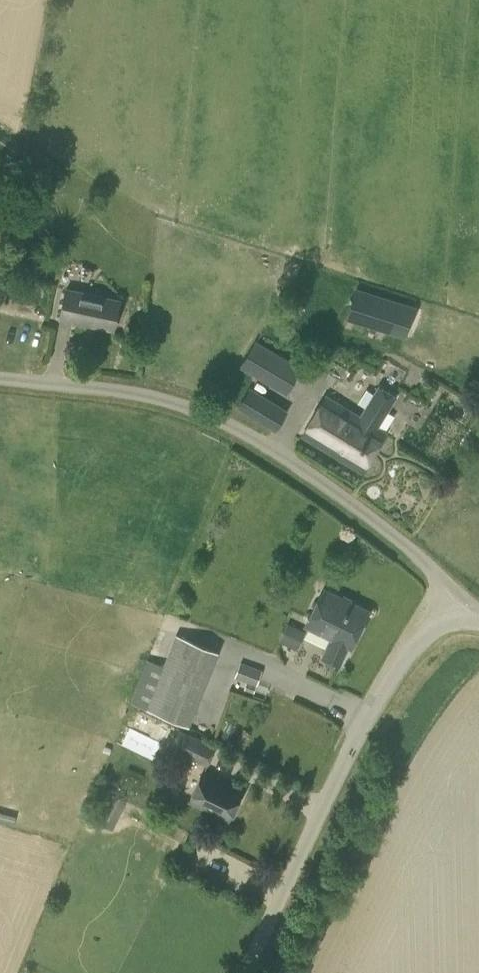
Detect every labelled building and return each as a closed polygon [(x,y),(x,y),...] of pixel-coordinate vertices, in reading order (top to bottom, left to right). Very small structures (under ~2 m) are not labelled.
[(355,287),(345,319),(405,338),(415,306),(355,287)] [(67,288),(60,318),(113,330),(120,300),(67,288)] [(285,395),(301,369),(256,340),(239,366),(285,395)] [(361,470),(384,433),(378,430),(397,396),(379,384),(358,417),(327,398),(304,435),(361,470)] [(250,387),(237,408),(275,431),(288,411),(250,387)] [(324,590),(306,625),(330,637),(320,658),(339,667),(350,647),(351,647),(368,612),(324,590)] [(279,641),(295,649),(304,631),(288,623),(279,641)] [(218,651),(176,636),(147,709),(189,725),(218,651)] [(261,671),(240,663),(236,677),(257,685),(261,671)] [(179,730),(170,749),(206,766),(216,747),(179,730)] [(189,800),(229,819),(242,792),(202,773),(189,800)] [(127,801),(110,793),(97,822),(113,829),(127,801)]
